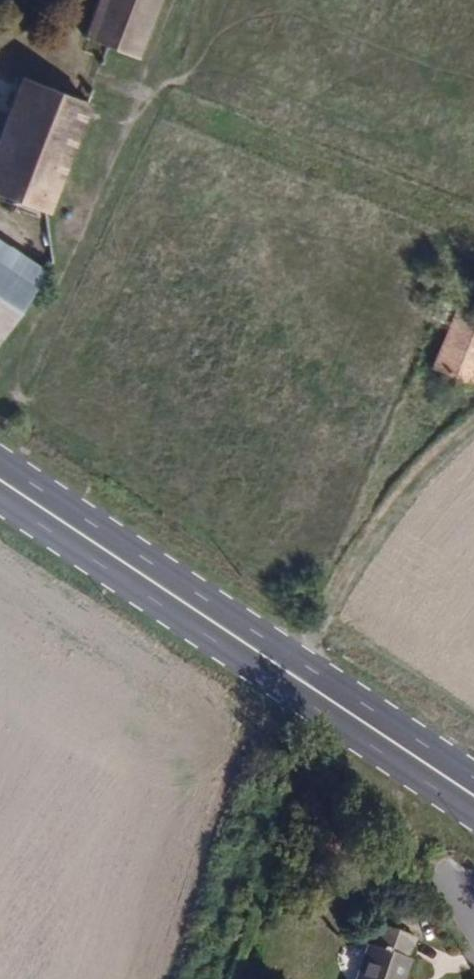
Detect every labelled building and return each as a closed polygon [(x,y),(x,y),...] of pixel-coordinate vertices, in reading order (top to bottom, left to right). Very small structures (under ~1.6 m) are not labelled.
[(83,29),(137,52),(159,0),(94,0),(83,29)] [(43,207),(84,91),(21,66),(0,125),(0,190),(43,207)] [(43,270),(0,243),(0,338),(43,270)] [(459,425),(473,388),(473,365),(438,350),(414,408),(459,425)] [(352,978),(400,978),(406,956),(360,945),(352,978)]
